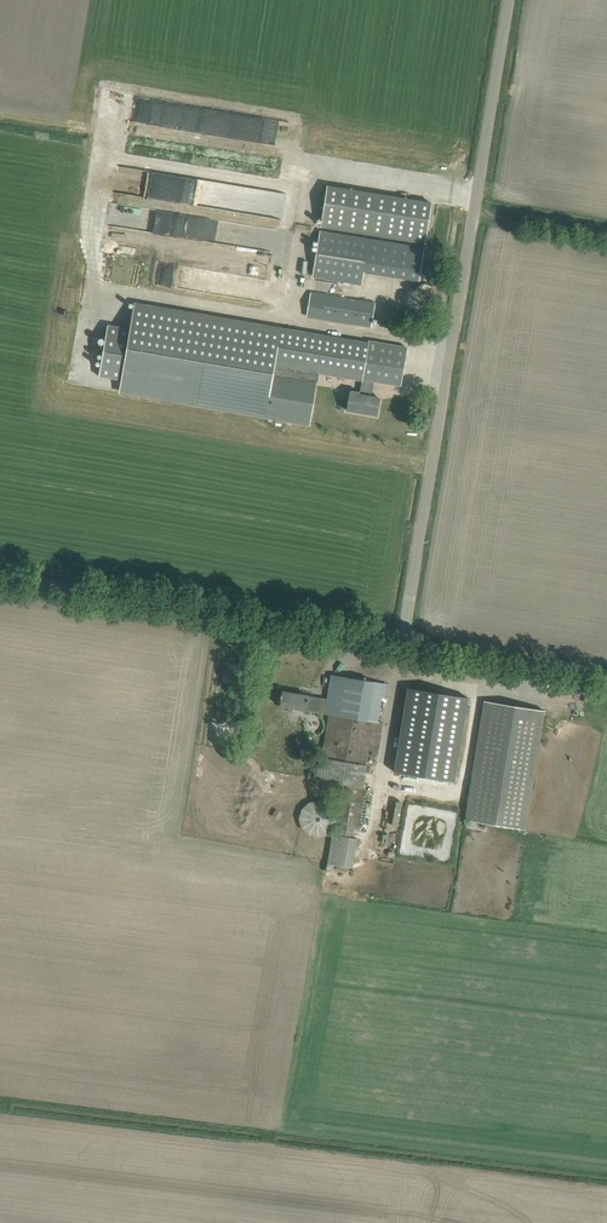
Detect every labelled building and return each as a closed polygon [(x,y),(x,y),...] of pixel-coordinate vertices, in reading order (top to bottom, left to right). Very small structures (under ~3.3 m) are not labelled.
[(285,142),(286,120),(257,118),(256,141),(285,142)] [(150,199),(285,216),(288,191),(173,177),(153,175),(150,199)] [(321,227),(425,244),(432,202),(328,186),(321,227)] [(419,281),(424,248),(320,231),(313,276),(363,284),(364,272),(419,281)] [(171,266),(168,283),(215,291),(217,279),(210,278),(210,274),(204,273),(203,278),(194,276),(195,270),(171,266)] [(307,315),(371,327),(375,303),(310,292),(307,315)] [(407,347),(395,345),(369,341),(368,344),(135,303),(130,328),(108,324),(99,376),(122,380),(120,391),(288,420),(293,420),(296,420),(300,420),(303,419),(306,417),(309,415),(311,412),(312,409),(313,405),(314,405),(319,371),(362,379),(360,392),(351,391),(347,410),(377,415),(380,398),(369,396),(372,380),(401,385),(407,347)] [(378,723),(382,695),(384,684),(331,675),(327,702),(308,699),(309,695),(283,691),(282,695),(281,695),(280,697),(282,697),(280,706),(328,714),(321,758),(318,780),(341,784),(334,828),(329,863),(354,867),(358,837),(353,836),(354,831),(358,831),(368,766),(370,757),(378,758),(383,724),(378,723)] [(394,772),(455,782),(468,697),(408,688),(394,772)] [(525,830),(545,710),(485,701),(466,820),(525,830)] [(333,824),(333,821),(333,818),(332,814),(330,811),(328,809),(325,807),(323,806),(319,805),(316,805),(312,806),(310,807),(308,808),(305,810),(304,813),(302,816),(301,819),(301,822),(303,827),(304,830),(306,832),(309,835),(312,836),(315,837),(318,837),(323,836),(326,834),(329,832),(330,830),(332,827),(333,824)]
